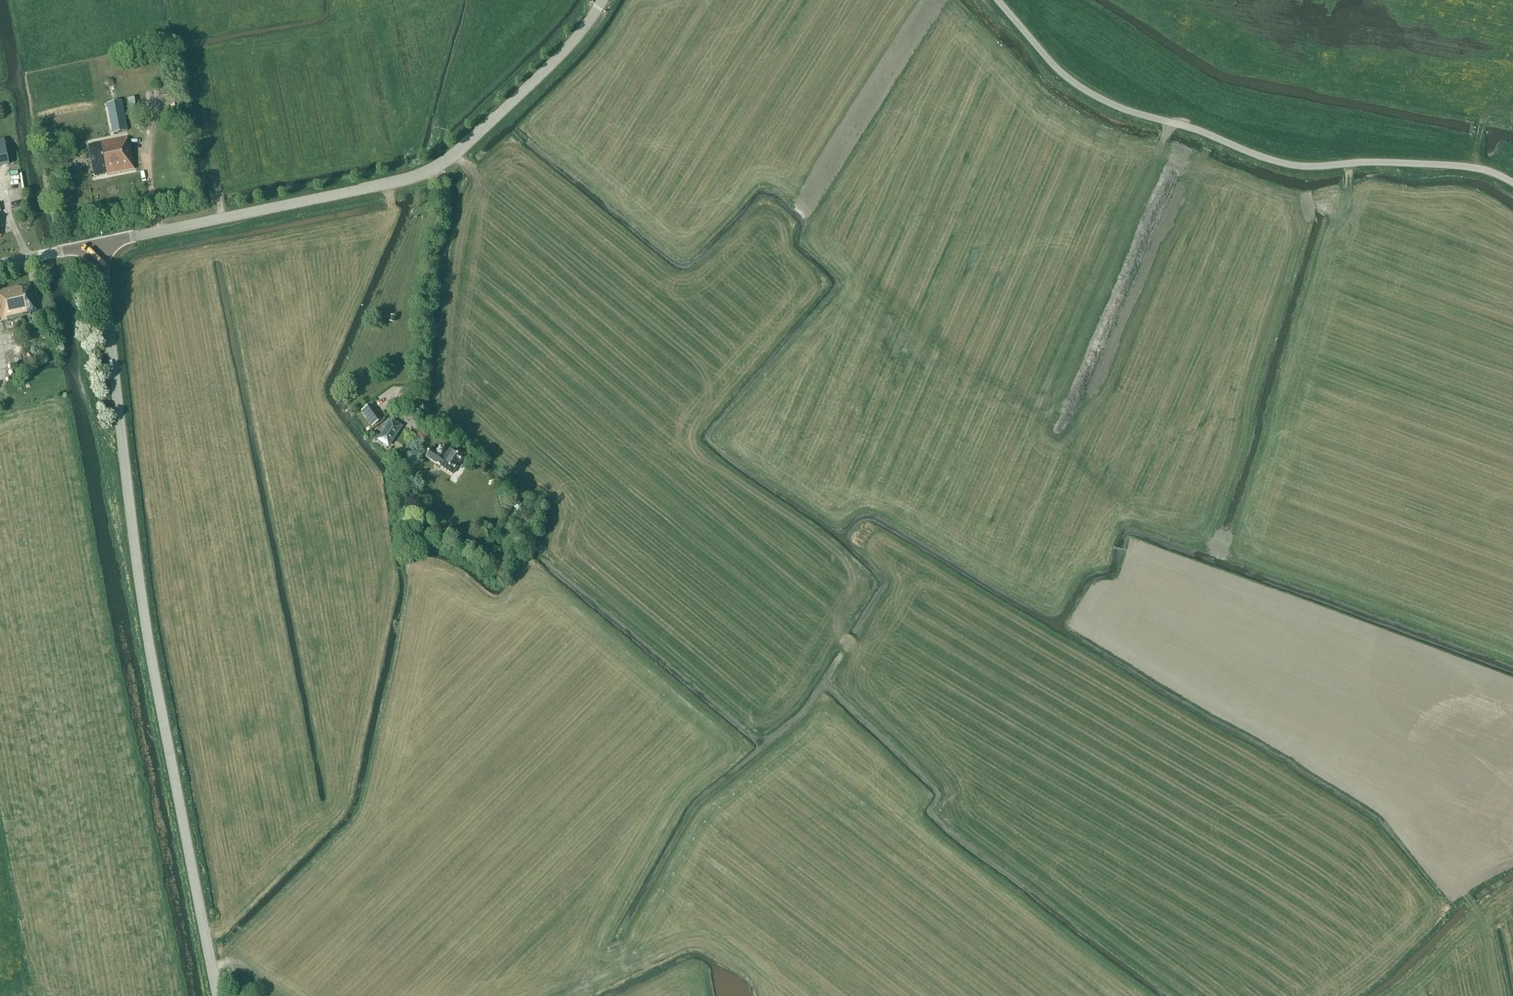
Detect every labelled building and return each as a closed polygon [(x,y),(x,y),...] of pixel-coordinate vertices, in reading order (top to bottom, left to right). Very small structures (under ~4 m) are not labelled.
[(134,97),(128,99),(130,112),(137,111),(134,97)] [(141,123),(138,112),(124,114),(121,101),(108,104),(111,117),(114,134),(127,131),(126,126),(141,123)] [(88,145),(94,177),(134,169),(130,146),(128,146),(127,138),(115,140),(88,145)] [(0,145),(0,170),(11,167),(6,144),(0,145)] [(2,321),(36,313),(30,284),(0,291),(0,312),(2,321)] [(47,330),(40,333),(43,339),(50,336),(47,330)] [(423,403),(413,403),(413,413),(423,413),(423,411),(424,411),(425,411),(425,409),(424,408),(423,408),(423,403)] [(371,404),(362,411),(373,425),(381,420),(377,415),(378,414),(371,404)] [(386,429),(379,440),(388,446),(401,427),(392,421),(391,422),(389,420),(384,427),(386,429)] [(433,446),(426,457),(452,474),(465,454),(449,445),(445,452),(440,449),(439,450),(433,446)] [(516,502),(514,506),(514,508),(517,510),(520,510),(522,506),(521,504),(520,503),(519,502),(518,502),(516,502)] [(416,529),(419,547),(431,544),(428,527),(416,529)]
